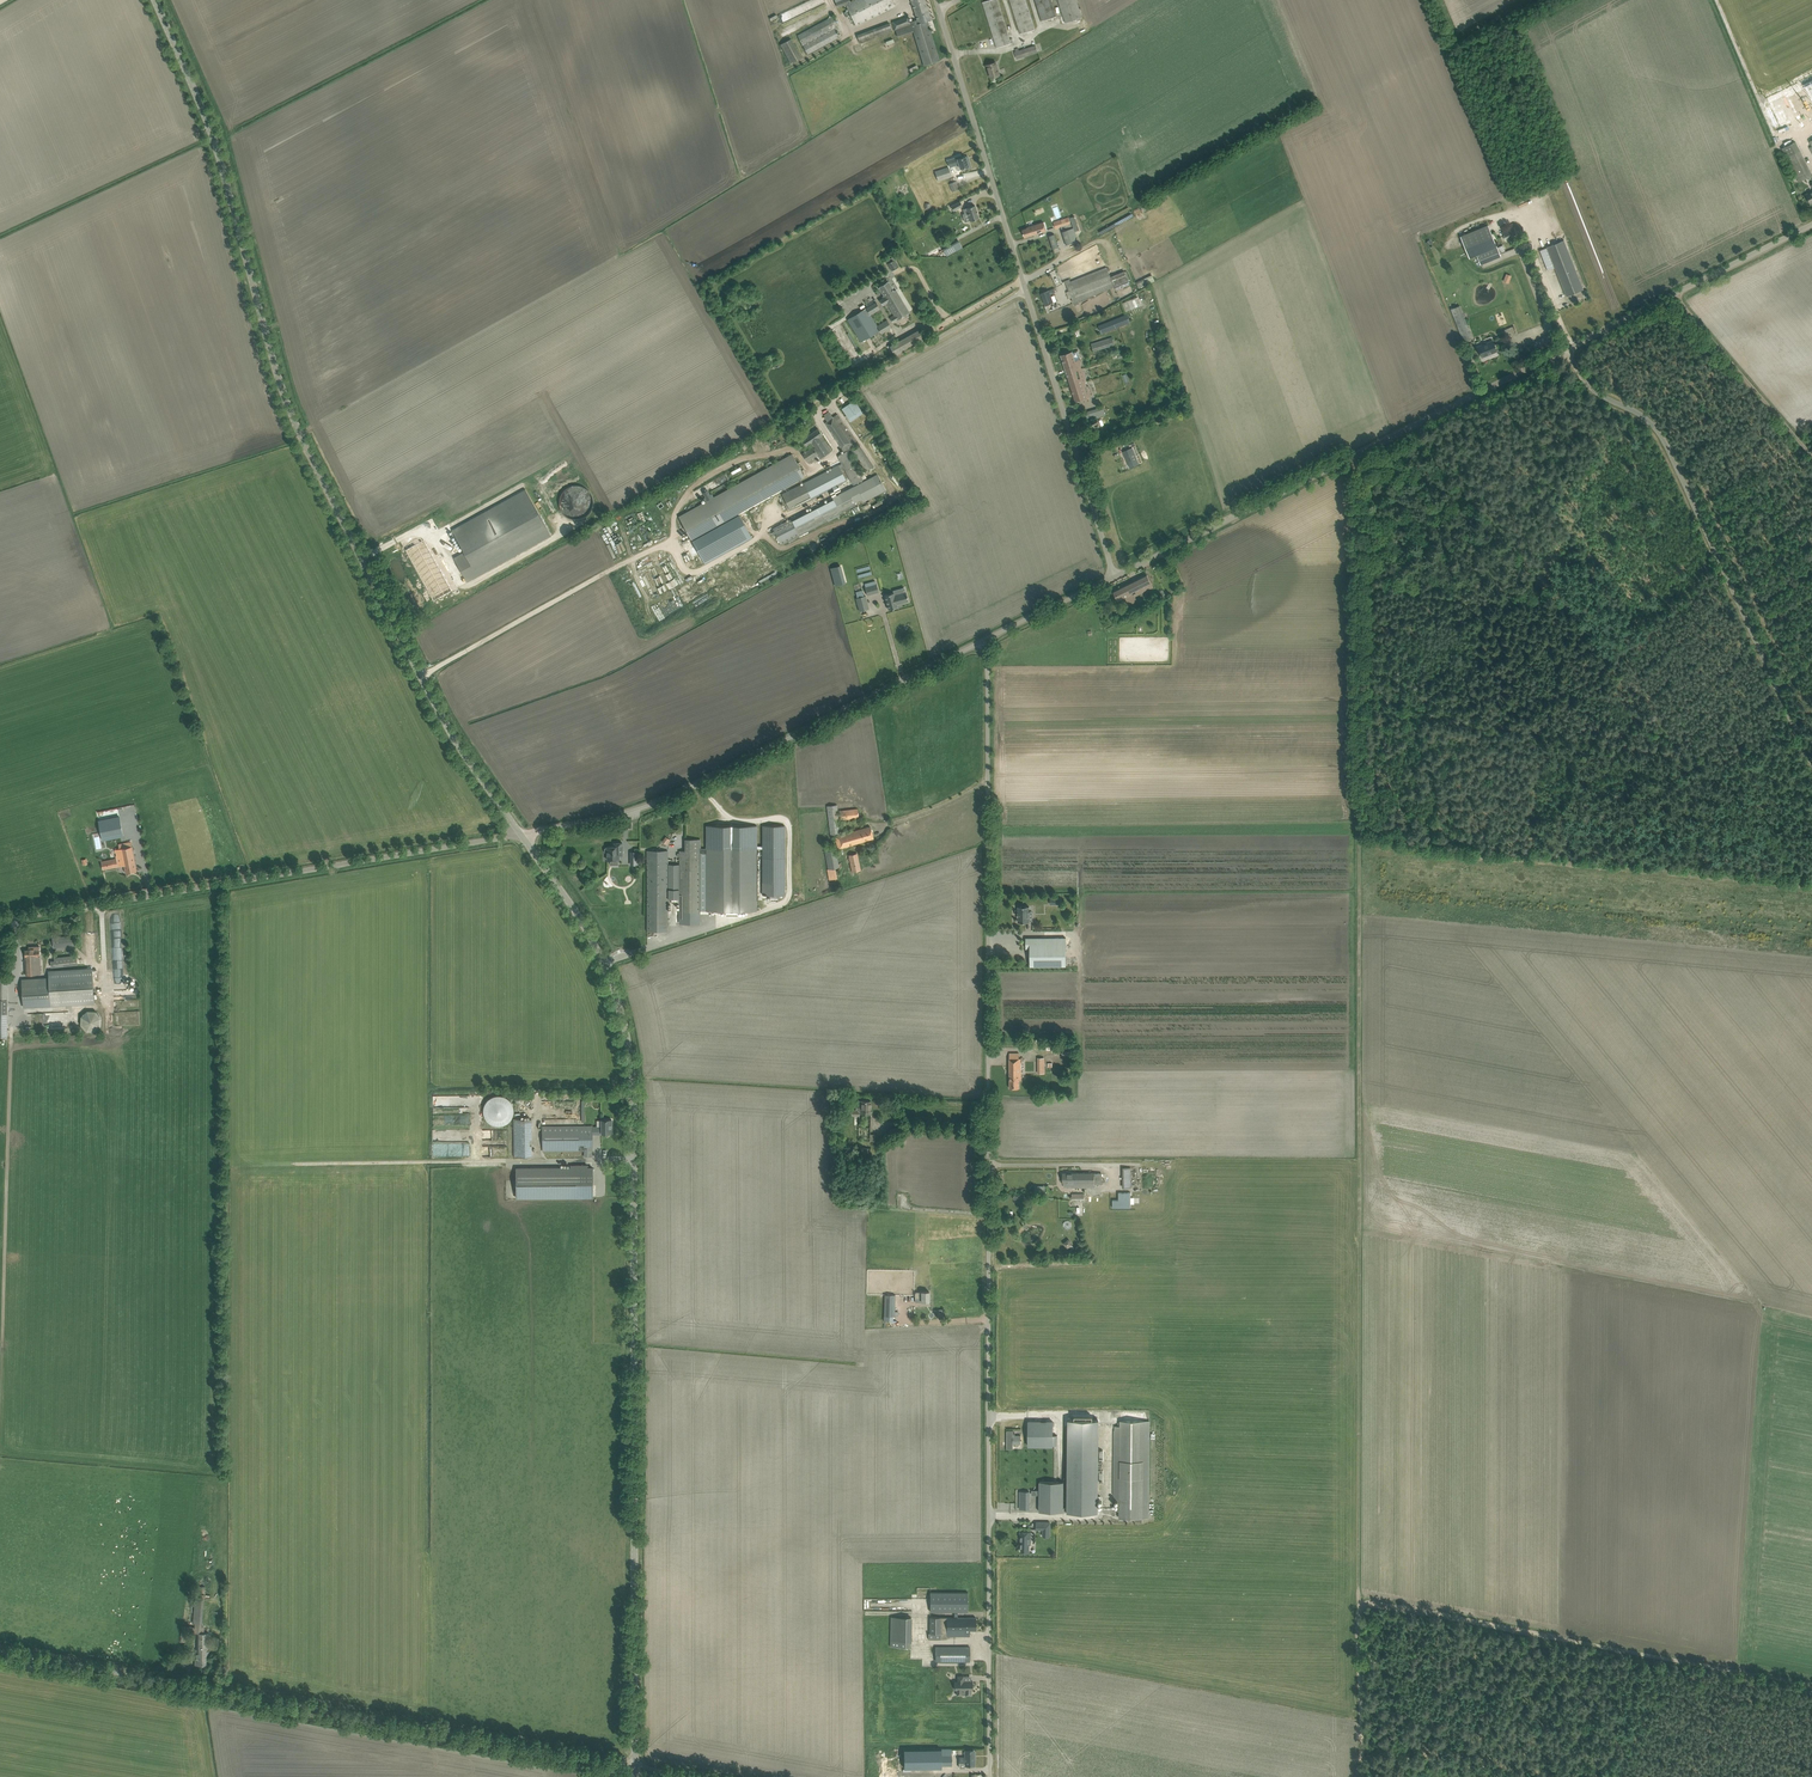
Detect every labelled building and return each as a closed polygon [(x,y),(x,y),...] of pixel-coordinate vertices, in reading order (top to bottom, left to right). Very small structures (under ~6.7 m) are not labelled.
[(856,26),(895,6),(892,0),(853,0),(845,4),(856,26)] [(998,0),(989,0),(983,2),(997,48),(1011,43),(998,0)] [(1026,0),(1010,0),(1021,34),(1035,29),(1026,0)] [(1051,0),(1036,0),(1042,21),(1056,16),(1051,0)] [(1077,0),(1059,0),(1066,23),(1082,17),(1077,0)] [(931,20),(926,2),(913,6),(917,20),(910,22),(908,17),(892,22),(895,30),(898,37),(913,31),(923,64),(939,59),(928,23),(926,24),(926,22),(931,20)] [(797,35),(807,54),(839,37),(836,30),(839,29),(832,16),(797,35)] [(881,26),(884,34),(892,31),(889,23),(881,26)] [(779,43),(789,63),(800,57),(790,38),(779,43)] [(1019,51),(1021,57),(1038,52),(1036,45),(1019,51)] [(996,62),(987,65),(988,65),(989,68),(988,68),(991,78),(1000,75),(996,62)] [(1810,141),(1811,140),(1811,80),(1770,101),(1782,126),(1798,118),(1805,132),(1810,141)] [(1811,175),(1795,141),(1781,148),(1798,181),(1811,175)] [(961,156),(948,160),(950,167),(959,164),(960,168),(964,167),(964,169),(971,167),(969,160),(967,161),(966,156),(961,158),(961,156)] [(935,172),(938,181),(952,176),(949,167),(935,172)] [(949,184),(952,192),(959,189),(955,181),(949,184)] [(1546,196),(1561,190),(1559,187),(1544,193),(1546,196)] [(1545,203),(1559,196),(1558,193),(1543,200),(1545,203)] [(951,206),(954,211),(962,206),(960,201),(951,206)] [(968,213),(970,221),(979,218),(975,205),(966,208),(963,209),(964,214),(968,213)] [(1131,213),(1113,222),(1115,226),(1133,216),(1131,213)] [(1054,222),(1056,229),(1060,227),(1059,226),(1071,223),(1069,217),(1054,222)] [(1075,217),(1071,218),(1072,223),(1073,228),(1062,232),(1066,244),(1077,241),(1076,237),(1077,236),(1076,232),(1080,231),(1075,217)] [(1027,227),(1028,228),(1022,230),(1025,237),(1047,230),(1044,222),(1027,227)] [(1501,256),(1498,247),(1488,224),(1461,236),(1470,258),(1477,255),(1481,264),(1501,256)] [(1503,232),(1506,241),(1518,236),(1515,227),(1503,232)] [(1049,236),(1053,249),(1058,247),(1054,234),(1049,236)] [(1426,250),(1437,246),(1435,240),(1428,242),(1429,245),(1425,246),(1426,250)] [(1566,296),(1584,289),(1565,240),(1547,247),(1552,261),(1554,264),(1566,296)] [(1547,248),(1540,250),(1548,271),(1555,268),(1553,265),(1554,264),(1552,261),(1547,248)] [(898,267),(894,259),(888,263),(892,270),(898,267)] [(1074,303),(1115,287),(1107,267),(1066,284),(1074,303)] [(1443,284),(1443,287),(1446,286),(1445,284),(1452,281),(1448,269),(1436,273),(1440,285),(1443,284)] [(1139,288),(1147,284),(1144,278),(1136,282),(1139,288)] [(883,305),(887,303),(895,315),(890,318),(893,322),(894,323),(897,321),(897,320),(909,312),(895,290),(894,291),(888,281),(879,286),(884,295),(883,296),(883,297),(880,300),(883,305)] [(1041,293),(1041,294),(1042,293),(1044,299),(1044,300),(1046,305),(1050,303),(1050,304),(1051,303),(1054,302),(1050,294),(1056,292),(1054,288),(1041,293)] [(1121,302),(1125,311),(1135,308),(1132,298),(1121,302)] [(881,334),(891,327),(887,320),(877,326),(870,314),(880,308),(876,302),(866,308),(848,319),(861,342),(879,331),(881,334)] [(1451,309),(1461,336),(1470,332),(1460,306),(1451,309)] [(1099,326),(1102,333),(1130,322),(1127,314),(1099,326)] [(890,346),(895,355),(924,339),(919,330),(890,346)] [(1558,341),(1555,335),(1554,333),(1533,343),(1534,346),(1537,351),(1558,341)] [(1497,351),(1495,345),(1493,340),(1478,346),(1482,357),(1497,351)] [(1092,346),(1094,351),(1111,346),(1109,341),(1092,346)] [(1061,355),(1071,386),(1086,382),(1087,381),(1080,359),(1075,361),(1072,352),(1061,355)] [(1071,386),(1076,401),(1091,396),(1088,386),(1087,386),(1086,382),(1071,386)] [(854,400),(842,408),(848,418),(857,412),(861,409),(854,400)] [(1088,422),(1105,415),(1102,408),(1086,414),(1088,422)] [(841,419),(837,414),(825,422),(829,427),(845,452),(838,455),(842,463),(816,477),(782,494),(790,510),(824,492),(847,481),(841,470),(844,468),(854,486),(804,512),(773,528),(774,531),(775,533),(781,543),(811,528),(856,505),(854,503),(863,499),(864,500),(885,490),(877,474),(864,481),(863,479),(859,472),(848,451),(858,444),(841,419)] [(786,426),(792,438),(798,435),(791,423),(786,426)] [(822,435),(818,429),(802,439),(806,446),(810,443),(813,447),(802,454),(807,462),(818,455),(820,458),(834,448),(824,433),(822,435)] [(873,466),(860,446),(851,452),(864,471),(873,466)] [(1137,459),(1132,448),(1123,452),(1128,463),(1137,459)] [(709,500),(722,522),(779,490),(767,468),(709,500)] [(567,507),(567,512),(584,514),(584,512),(589,513),(592,489),(563,485),(560,506),(567,507)] [(551,536),(525,489),(452,530),(464,552),(454,557),(467,582),(551,536)] [(709,500),(679,516),(691,538),(722,522),(709,500)] [(738,514),(692,540),(705,563),(752,538),(738,514)] [(452,590),(424,540),(424,539),(423,540),(406,549),(434,600),(452,590)] [(1129,594),(1131,595),(1137,592),(1139,594),(1154,587),(1147,573),(1124,585),(1129,594)] [(867,595),(879,592),(877,584),(865,587),(867,595)] [(1118,600),(1125,597),(1127,600),(1139,594),(1137,592),(1131,595),(1129,594),(1124,585),(1113,590),(1118,600)] [(869,609),(865,595),(864,596),(863,590),(856,592),(857,598),(856,598),(860,611),(869,609)] [(894,592),(884,595),(888,609),(898,607),(897,604),(908,601),(906,592),(894,595),(894,592)] [(837,805),(827,806),(830,835),(839,834),(841,834),(837,805)] [(840,811),(841,819),(859,817),(858,809),(840,811)] [(120,821),(100,825),(103,840),(123,836),(120,821)] [(757,825),(706,825),(706,848),(706,853),(706,911),(733,911),(733,915),(738,915),(738,911),(757,911),(757,849),(757,846),(757,825)] [(760,846),(757,846),(757,849),(763,849),(763,895),(770,895),(770,900),(778,900),(778,895),(785,895),(785,826),(763,825),(763,846),(760,846)] [(874,838),(870,826),(851,832),(854,843),(874,838)] [(838,848),(854,843),(851,832),(841,835),(839,835),(835,837),(838,848)] [(680,898),(680,922),(700,922),(700,911),(700,853),(706,853),(706,848),(700,848),(700,839),(685,839),(685,851),(680,851),(680,864),(680,898)] [(118,844),(119,849),(115,850),(116,858),(101,861),(102,864),(103,869),(124,865),(124,862),(135,860),(131,841),(118,844)] [(622,856),(622,848),(622,842),(614,842),(614,846),(608,846),(608,847),(606,847),(604,849),(604,851),(606,853),(608,853),(608,860),(619,860),(620,856),(622,856)] [(836,843),(824,846),(830,880),(836,879),(833,868),(839,867),(835,849),(837,848),(836,843)] [(630,851),(630,865),(638,865),(638,851),(630,851)] [(668,851),(647,851),(647,931),(668,931),(668,897),(668,864),(668,851)] [(849,855),(852,871),(861,869),(857,853),(851,854),(849,855)] [(137,871),(135,860),(124,862),(124,865),(126,873),(137,871)] [(680,864),(668,864),(668,897),(680,898),(680,864)] [(1029,906),(1018,906),(1018,912),(1017,912),(1017,916),(1018,916),(1018,922),(1029,922),(1029,906)] [(76,945),(75,941),(75,935),(52,937),(53,948),(56,947),(56,951),(66,950),(65,946),(76,945)] [(1026,938),(1026,948),(1030,948),(1030,966),(1036,966),(1066,965),(1066,937),(1026,938)] [(25,957),(40,956),(40,946),(29,946),(29,949),(25,950),(25,957)] [(76,955),(54,957),(56,967),(77,965),(76,955)] [(41,974),(40,956),(25,957),(26,974),(41,974)] [(50,977),(22,979),(24,1008),(95,1003),(92,968),(49,970),(50,977)] [(81,1016),(81,1025),(86,1031),(95,1031),(102,1026),(102,1017),(96,1011),(88,1010),(81,1016)] [(70,1012),(33,1013),(34,1023),(40,1023),(40,1027),(70,1026),(70,1012)] [(1021,1058),(1009,1058),(1010,1088),(1019,1088),(1019,1080),(1021,1080),(1021,1058)] [(490,1098),(488,1100),(487,1101),(485,1103),(484,1107),(483,1112),(484,1115),(485,1117),(486,1119),(487,1120),(490,1123),(493,1125),(497,1125),(501,1125),(504,1124),(506,1123),(509,1121),(511,1119),(512,1116),(513,1113),(514,1110),(513,1107),(512,1105),(511,1103),(509,1100),(508,1099),(506,1097),(503,1096),(500,1095),(496,1095),(493,1096),(490,1098)] [(856,1111),(870,1111),(871,1100),(860,1100),(859,1107),(856,1107),(856,1110),(856,1111)] [(433,1114),(434,1124),(471,1123),(471,1113),(433,1114)] [(600,1134),(600,1133),(612,1133),(612,1119),(602,1119),(602,1126),(592,1126),(592,1134),(600,1134)] [(542,1126),(543,1150),(592,1150),(592,1134),(592,1126),(592,1125),(542,1126)] [(508,1140),(508,1130),(480,1130),(480,1140),(508,1140)] [(514,1137),(514,1156),(531,1156),(531,1137),(514,1137)] [(865,1162),(869,1162),(870,1148),(860,1148),(859,1169),(865,1169),(865,1162)] [(587,1164),(570,1165),(570,1167),(516,1168),(516,1198),(593,1197),(593,1167),(587,1167),(587,1164)] [(1131,1187),(1130,1167),(1122,1167),(1122,1187),(1131,1187)] [(1063,1173),(1063,1183),(1072,1183),(1072,1187),(1095,1187),(1094,1184),(1094,1173),(1063,1173)] [(1113,1199),(1113,1207),(1131,1207),(1131,1192),(1119,1192),(1119,1199),(1113,1199)] [(1067,1251),(1073,1248),(1069,1239),(1062,1242),(1067,1251)] [(922,1291),(915,1291),(915,1297),(922,1297),(922,1301),(929,1301),(929,1291),(923,1291),(922,1291)] [(884,1315),(895,1316),(895,1294),(885,1294),(884,1315)] [(1063,1482),(1040,1482),(1039,1511),(1097,1512),(1098,1420),(1093,1419),(1093,1416),(1075,1416),(1075,1419),(1069,1419),(1068,1507),(1063,1507),(1063,1482)] [(1121,1426),(1115,1426),(1114,1500),(1120,1500),(1120,1517),(1149,1518),(1150,1421),(1121,1420),(1121,1426)] [(1053,1446),(1053,1422),(1028,1422),(1028,1446),(1053,1446)] [(1007,1428),(1007,1451),(1013,1450),(1013,1445),(1021,1444),(1021,1434),(1013,1434),(1013,1428),(1007,1428)] [(1020,1509),(1029,1509),(1029,1491),(1020,1491),(1020,1509)] [(1036,1522),(1036,1529),(1043,1529),(1043,1535),(1043,1536),(1050,1536),(1050,1535),(1050,1529),(1050,1522),(1036,1522)] [(1031,1531),(1020,1531),(1020,1541),(1021,1541),(1021,1551),(1029,1551),(1030,1543),(1031,1543),(1031,1531)] [(198,1632),(197,1644),(209,1644),(209,1632),(205,1632),(205,1627),(204,1625),(202,1625),(205,1586),(198,1585),(197,1592),(196,1592),(193,1622),(195,1622),(195,1632),(198,1632)] [(968,1611),(968,1592),(930,1592),(930,1611),(954,1611),(954,1617),(957,1617),(957,1611),(968,1611)] [(966,1629),(966,1617),(930,1617),(930,1633),(928,1633),(928,1639),(940,1639),(940,1633),(946,1634),(970,1635),(970,1630),(966,1629)] [(970,1629),(970,1630),(976,1630),(976,1617),(967,1617),(966,1617),(966,1629),(970,1629)] [(180,1640),(192,1642),(193,1638),(194,1633),(181,1631),(180,1640)] [(208,1665),(209,1644),(197,1644),(197,1652),(197,1658),(195,1658),(195,1664),(208,1665)] [(970,1646),(964,1646),(936,1646),(936,1661),(970,1661),(970,1646)] [(165,1661),(171,1667),(179,1658),(173,1652),(165,1661)] [(973,1689),(973,1681),(964,1681),(963,1675),(958,1675),(958,1681),(955,1681),(955,1689),(957,1689),(957,1695),(971,1694),(971,1689),(973,1689)] [(941,1767),(941,1764),(941,1748),(905,1749),(905,1767),(941,1767)] [(941,1764),(952,1764),(952,1748),(941,1748),(941,1764)] [(965,1750),(965,1757),(960,1757),(960,1762),(965,1762),(965,1764),(975,1764),(975,1757),(974,1757),(974,1750),(965,1750)]
